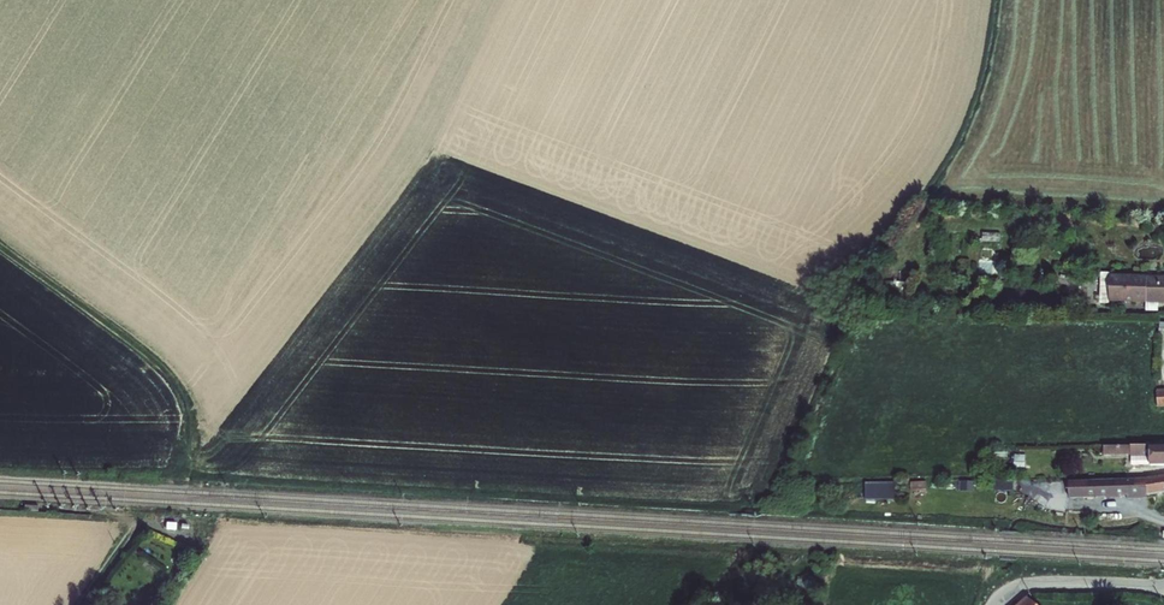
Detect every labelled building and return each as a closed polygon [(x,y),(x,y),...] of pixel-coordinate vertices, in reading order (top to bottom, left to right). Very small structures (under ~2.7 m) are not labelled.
[(982,233),(981,242),(999,243),(999,233),(982,233)] [(1099,304),(1108,304),(1108,302),(1145,303),(1145,311),(1157,311),(1157,304),(1163,304),(1163,276),(1109,275),(1109,273),(1100,273),(1099,304)] [(1156,390),(1157,408),(1163,407),(1163,389),(1156,390)] [(1103,447),(1103,456),(1130,456),(1130,457),(1130,465),(1149,466),(1163,465),(1163,446),(1103,447)] [(993,449),(993,457),(1006,457),(1006,449),(993,449)] [(1013,467),(1024,467),(1024,455),(1014,454),(1013,467)] [(1146,495),(1163,493),(1163,475),(1146,478),(1146,495)] [(1068,480),(1068,497),(1087,496),(1091,496),(1091,498),(1146,495),(1146,478),(1099,480),(1087,481),(1068,480)] [(994,479),(994,490),(1012,490),(1012,480),(994,479)] [(895,481),(864,482),(864,500),(895,499),(895,481)] [(909,481),(909,491),(926,491),(926,481),(909,481)] [(959,481),(959,490),(972,491),(972,481),(959,481)]
